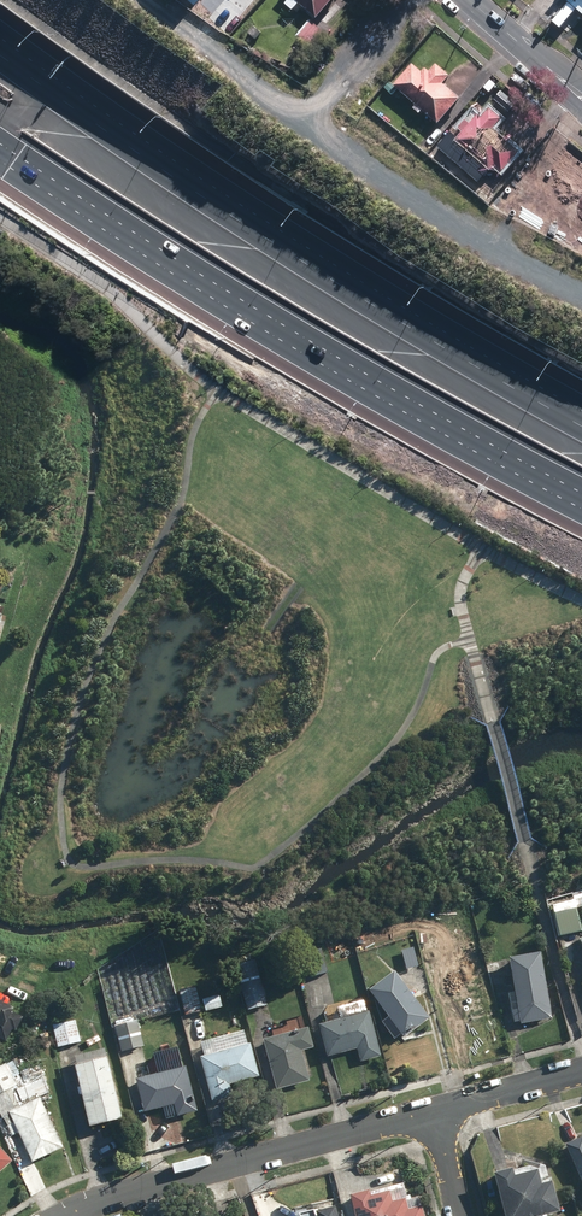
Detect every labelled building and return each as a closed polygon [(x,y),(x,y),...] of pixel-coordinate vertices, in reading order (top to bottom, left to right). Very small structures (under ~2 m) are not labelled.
[(286,3),(294,10),(299,4),(317,20),(334,0),(288,0),(286,3)] [(567,1),(568,2),(568,3),(553,22),(560,28),(576,9),(581,13),(581,14),(581,0),(568,0),(567,1)] [(319,27),(311,20),(297,35),(305,43),(319,27)] [(412,62),(393,84),(437,122),(459,96),(444,84),(451,76),(436,63),(429,71),(425,68),(422,71),(412,62)] [(463,130),(455,139),(489,168),(493,163),(501,170),(519,150),(494,128),(502,119),(489,108),(481,118),(477,114),(470,123),(465,119),(459,127),(463,130)] [(551,165),(531,205),(581,230),(581,180),(551,165)] [(573,901),(551,906),(559,941),(581,936),(573,901)] [(414,948),(401,951),(406,970),(419,967),(414,948)] [(320,951),(309,955),(316,977),(327,974),(320,951)] [(509,960),(514,992),(507,994),(512,1024),(520,1022),(521,1025),(552,1020),(541,954),(509,960)] [(257,962),(236,968),(248,1012),(269,1007),(257,962)] [(428,1019),(394,973),(369,992),(403,1038),(428,1019)] [(202,1011),(195,986),(178,991),(185,1016),(202,1011)] [(219,996),(201,1001),(204,1014),(223,1009),(219,996)] [(340,1022),(319,1027),(326,1057),(356,1050),(359,1063),(380,1057),(368,1012),(366,1012),(364,1003),(336,1010),(340,1022)] [(12,1010),(0,1004),(0,1042),(5,1045),(15,1026),(7,1022),(12,1010)] [(76,1021),(52,1027),(58,1050),(81,1044),(76,1021)] [(270,1028),(273,1039),(262,1042),(276,1091),(310,1081),(302,1052),(315,1049),(309,1028),(300,1031),(297,1021),(270,1028)] [(137,1022),(113,1028),(120,1053),(144,1047),(137,1022)] [(216,1054),(200,1058),(212,1103),(232,1098),(229,1087),(259,1079),(250,1043),(248,1044),(245,1032),(213,1040),(216,1054)] [(162,1074),(136,1081),(144,1113),(165,1108),(167,1117),(176,1114),(176,1118),(196,1112),(181,1058),(160,1064),(162,1074)] [(107,1060),(74,1068),(89,1130),(122,1121),(107,1060)] [(0,1067),(0,1113),(3,1119),(8,1116),(33,1165),(65,1149),(39,1098),(51,1092),(41,1073),(17,1085),(6,1064),(0,1067)] [(565,1144),(581,1185),(581,1137),(565,1144)] [(12,1164),(0,1149),(0,1174),(12,1164)] [(491,1173),(503,1215),(537,1215),(559,1210),(551,1180),(539,1184),(535,1169),(512,1176),(510,1168),(491,1173)] [(349,1196),(354,1215),(426,1215),(420,1195),(392,1202),(389,1190),(370,1195),(369,1191),(349,1196)] [(334,1207),(313,1212),(314,1215),(337,1215),(334,1207)]
